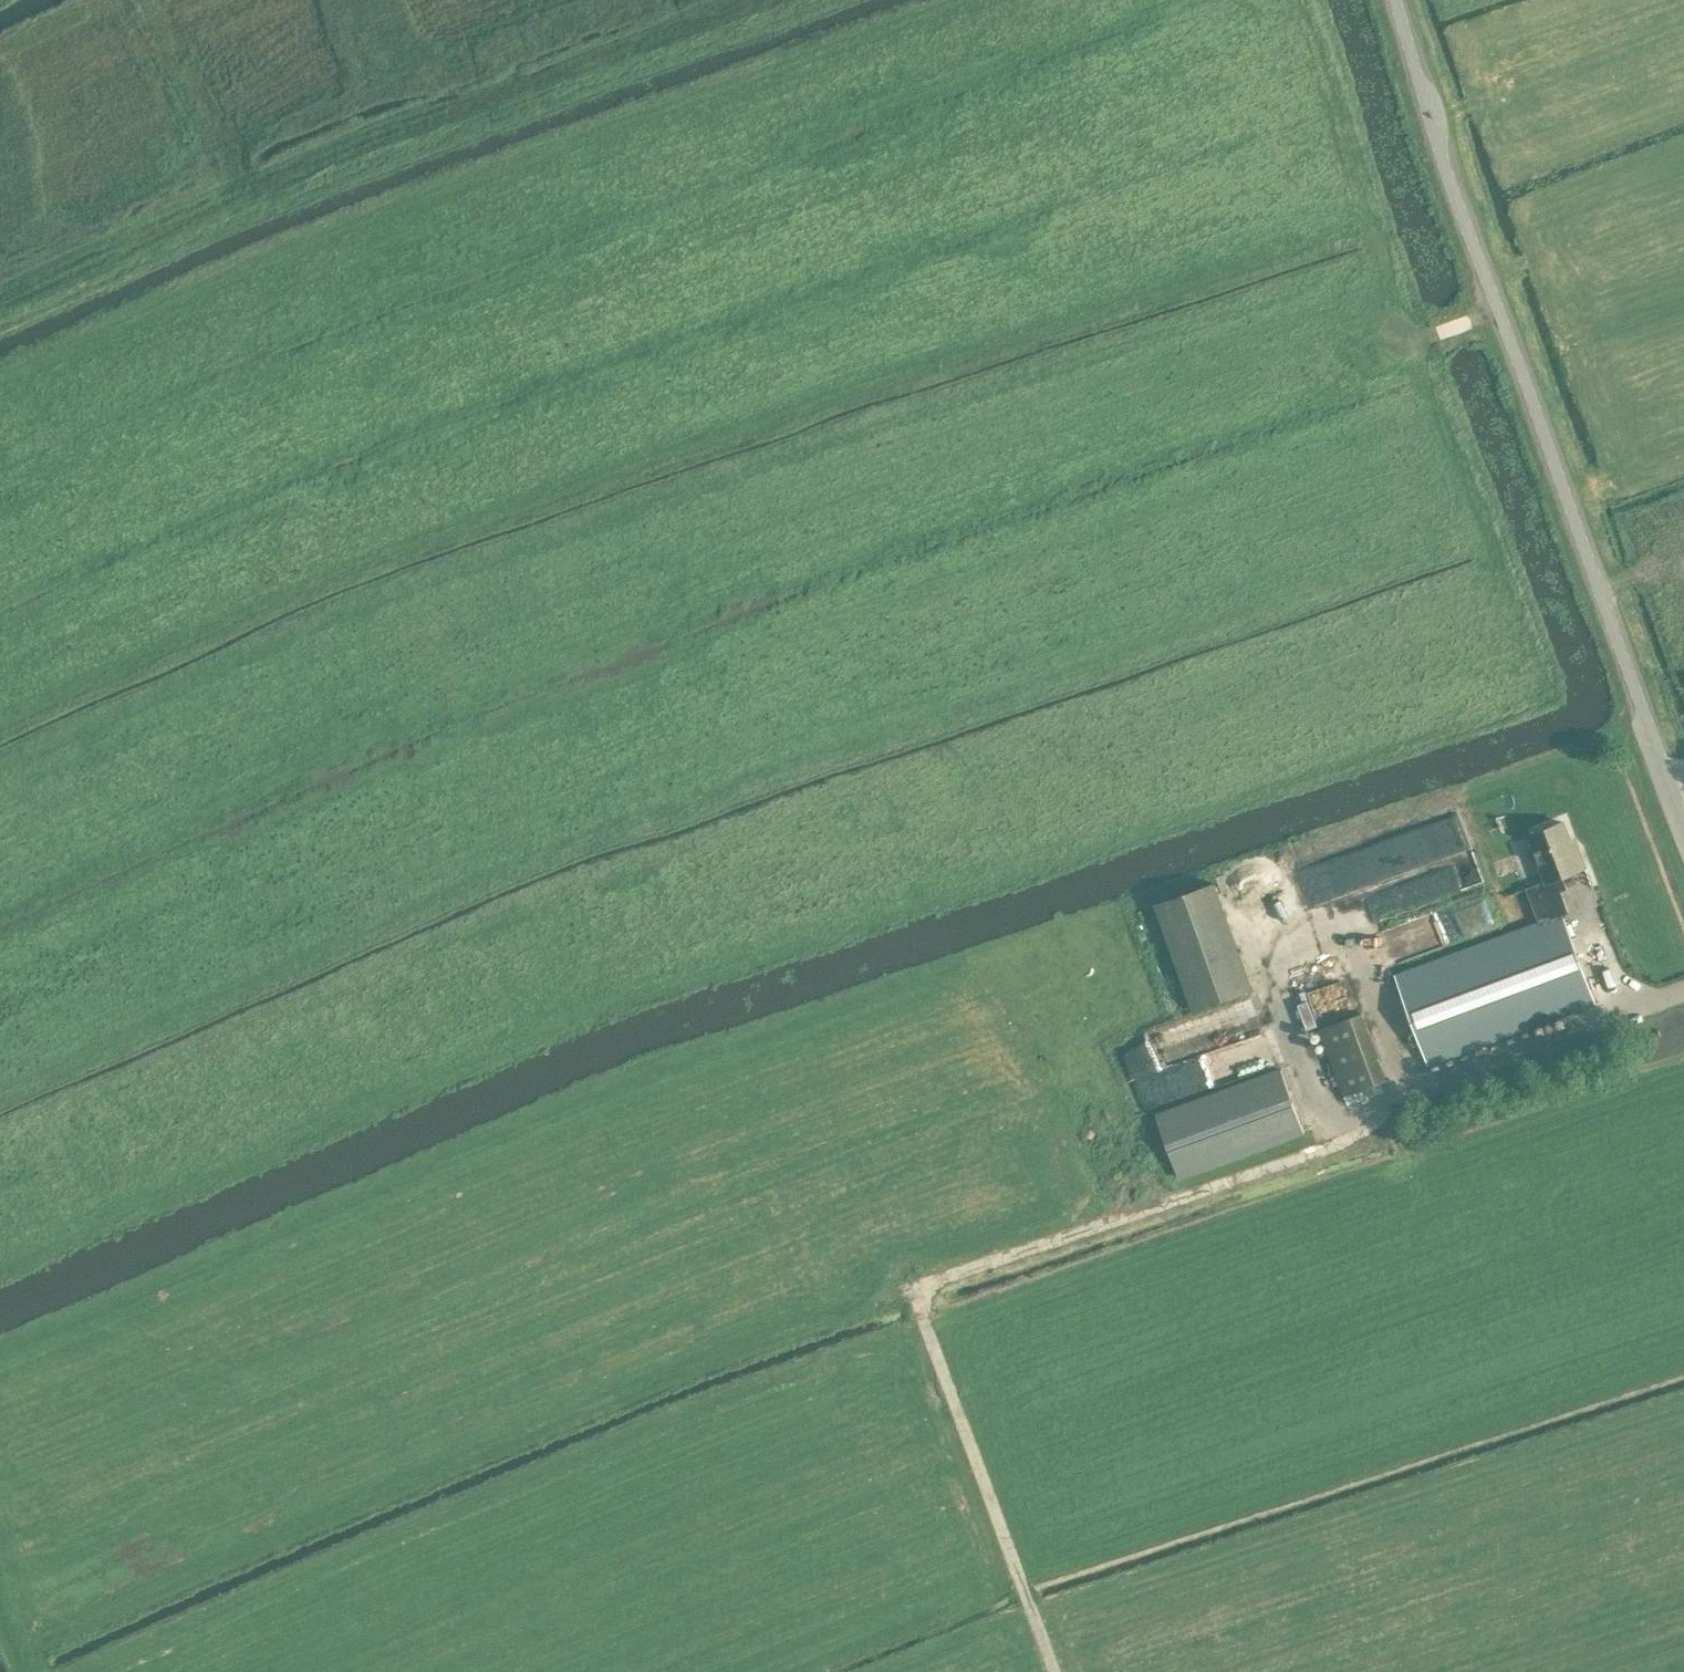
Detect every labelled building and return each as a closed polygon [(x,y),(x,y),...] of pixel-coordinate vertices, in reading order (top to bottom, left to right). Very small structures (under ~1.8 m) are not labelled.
[(1449,820),(1315,858),(1328,902),(1329,902),(1338,932),(1376,921),(1379,930),(1483,900),(1468,847),(1458,850),(1449,820)] [(1529,834),(1545,880),(1525,887),(1537,920),(1394,974),(1427,1064),(1596,1002),(1563,914),(1569,912),(1561,890),(1567,888),(1561,874),(1585,866),(1577,845),(1572,847),(1563,822),(1529,834)] [(1282,860),(1283,869),(1310,865),(1309,856),(1282,860)] [(1251,981),(1213,876),(1154,896),(1192,1002),(1251,981)] [(1387,1078),(1363,1011),(1320,1027),(1344,1094),(1387,1078)] [(1180,1173),(1305,1128),(1282,1066),(1157,1111),(1180,1173)]
